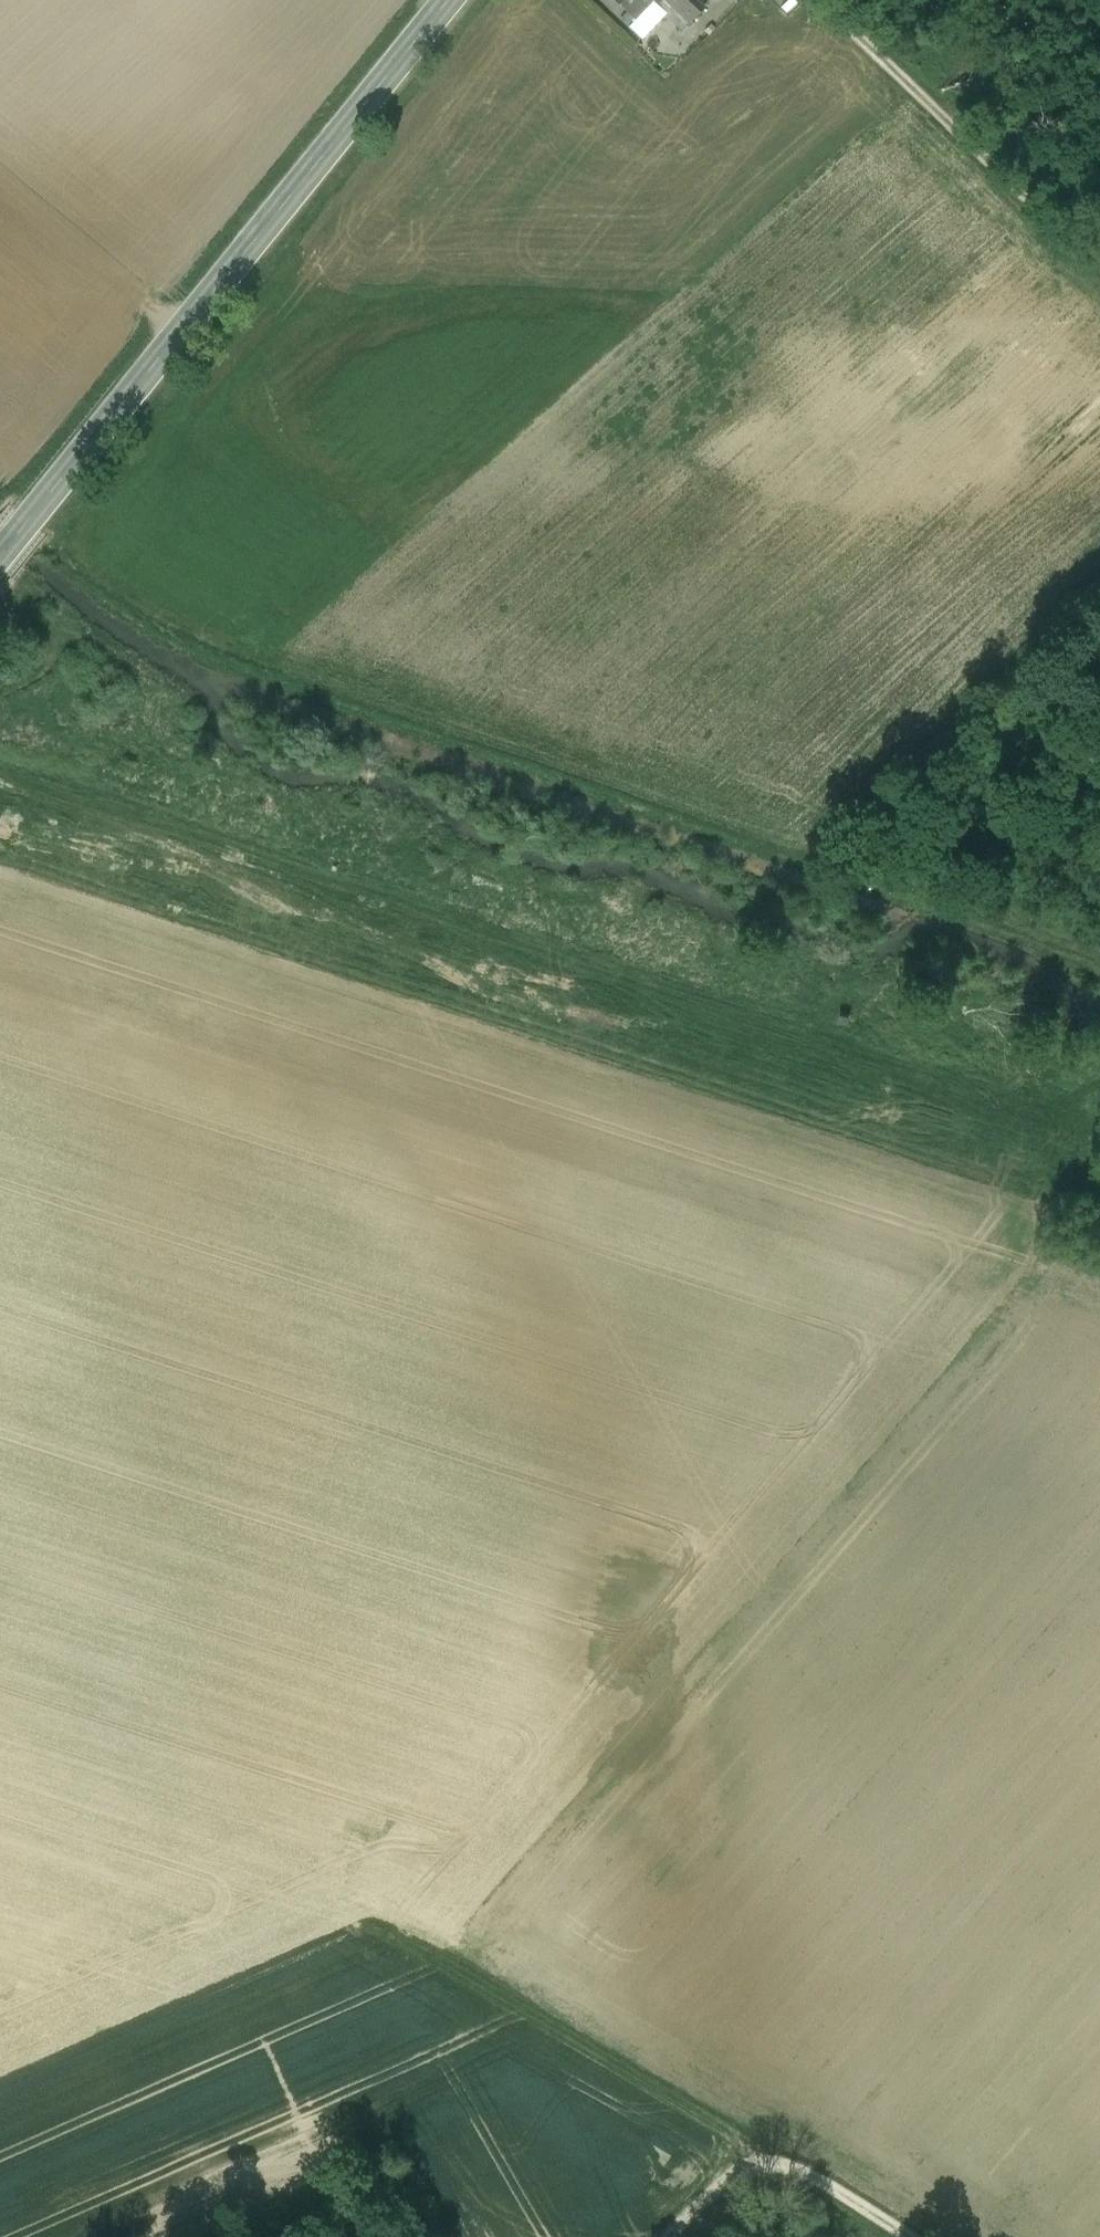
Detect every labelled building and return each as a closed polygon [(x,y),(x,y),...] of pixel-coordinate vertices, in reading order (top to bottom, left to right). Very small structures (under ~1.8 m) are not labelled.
[(632,18),(649,0),(613,0),(632,18)] [(687,29),(705,9),(696,0),(657,0),(687,29)]
